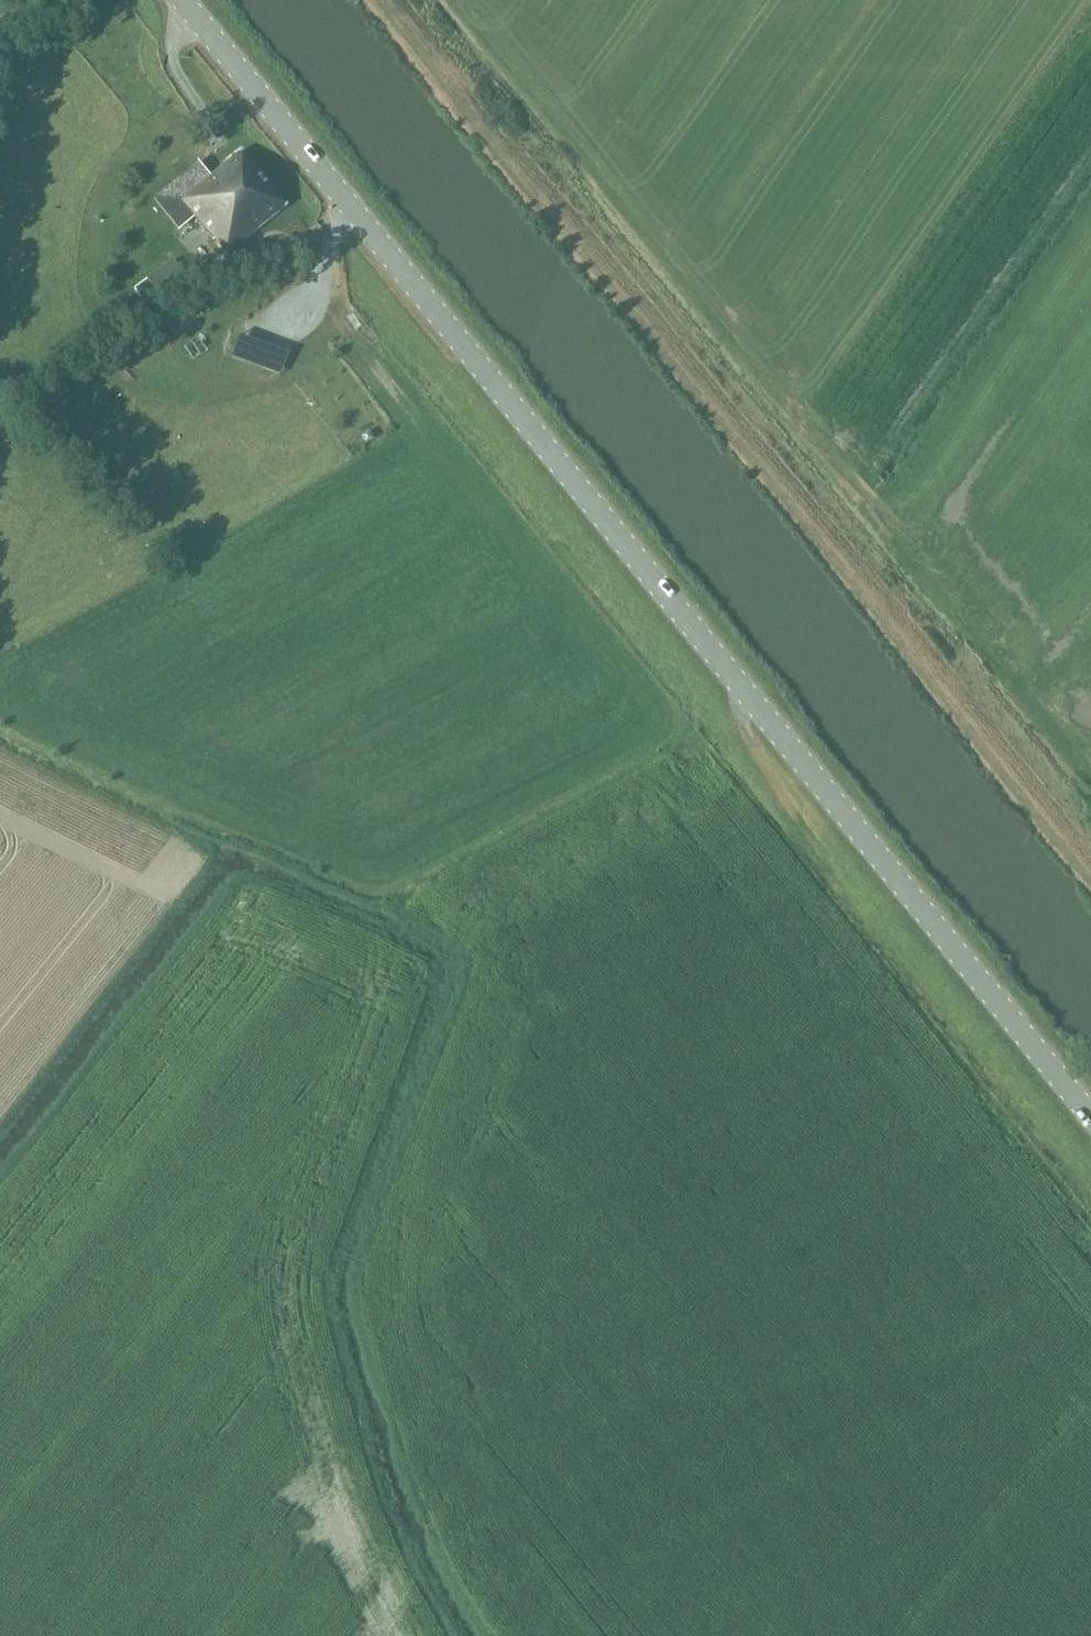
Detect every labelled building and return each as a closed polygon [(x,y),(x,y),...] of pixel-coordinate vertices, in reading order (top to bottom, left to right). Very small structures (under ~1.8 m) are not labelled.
[(216,240),(228,253),(287,205),(242,150),(182,200),(214,241),(216,240)] [(149,277),(160,292),(181,276),(170,261),(149,277)] [(155,291),(146,279),(133,289),(142,301),(155,291)]
